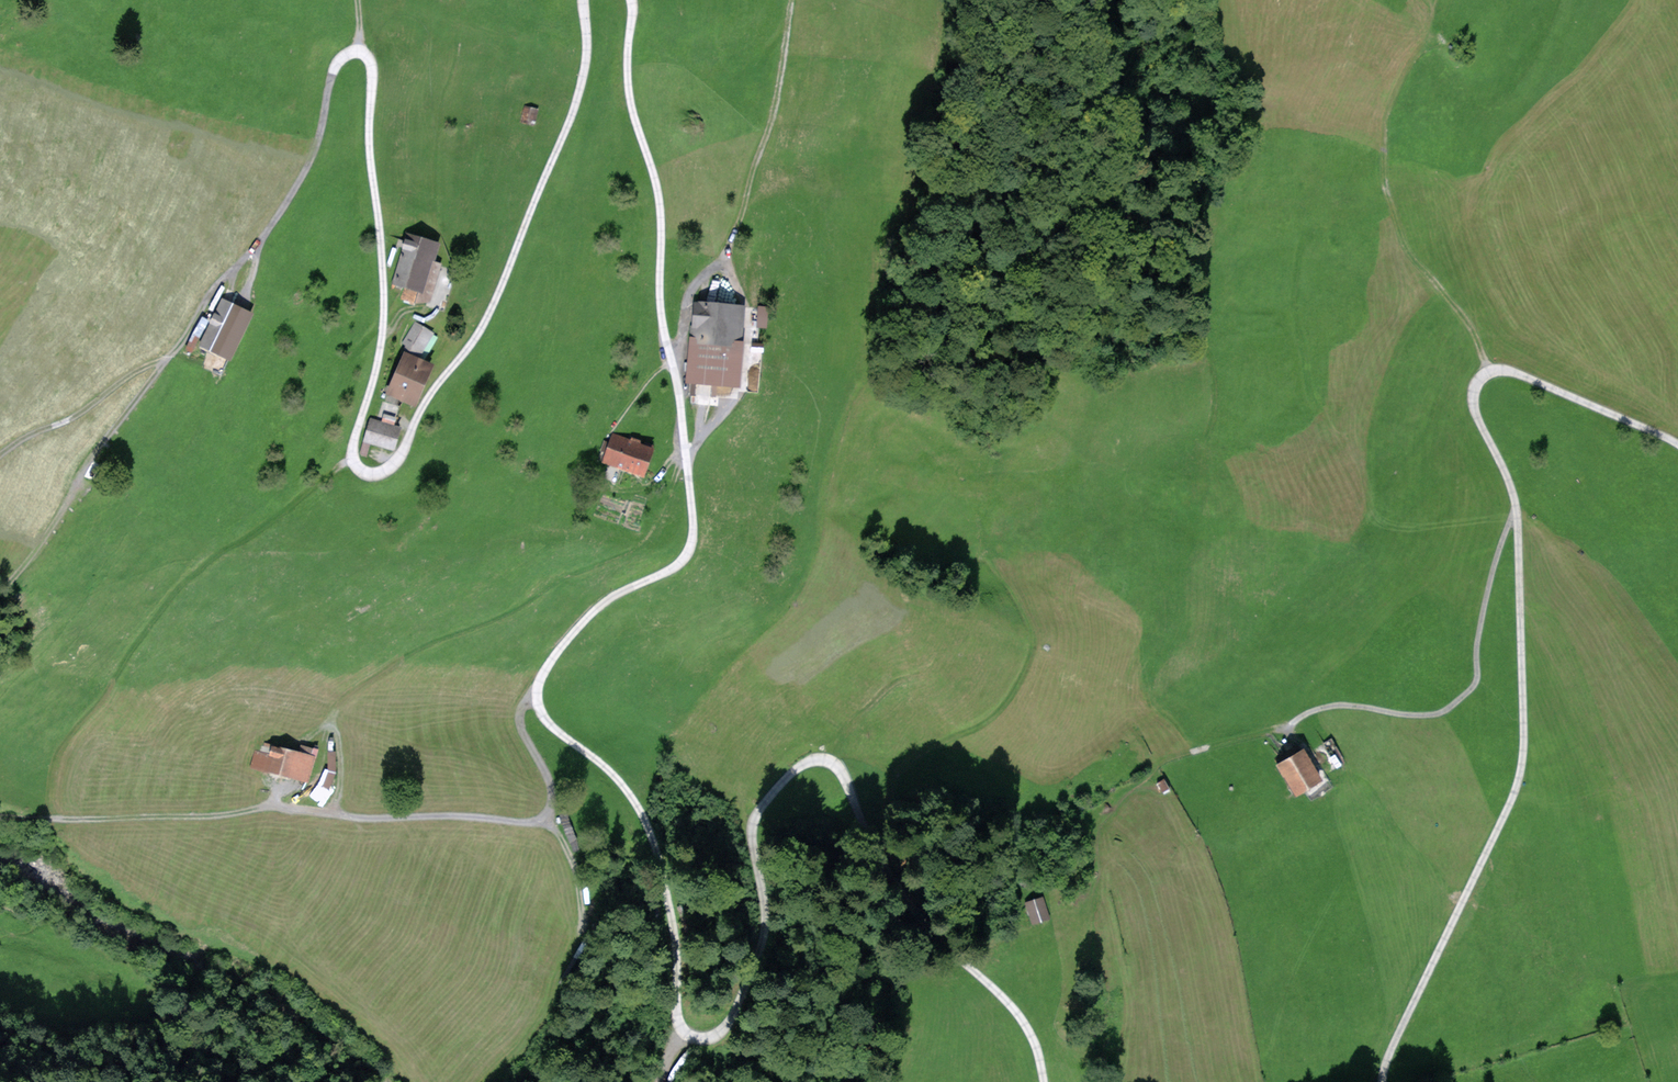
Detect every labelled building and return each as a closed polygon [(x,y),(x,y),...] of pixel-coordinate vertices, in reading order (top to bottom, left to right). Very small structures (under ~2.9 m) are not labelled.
[(1444,31),(1435,33),(1438,45),(1447,43),(1444,31)] [(404,294),(428,301),(439,265),(433,263),(438,245),(410,237),(396,283),(407,286),(404,294)] [(220,298),(199,345),(233,360),(254,313),(220,298)] [(694,299),(684,384),(741,391),(752,306),(694,299)] [(415,321),(402,342),(421,353),(434,333),(415,321)] [(406,351),(388,392),(415,404),(433,363),(406,351)] [(402,427),(369,418),(359,454),(366,456),(370,444),(395,451),(402,427)] [(651,448),(611,434),(602,460),(642,474),(651,448)] [(341,755),(282,741),(274,777),(333,791),(341,755)] [(1316,746),(1289,762),(1307,793),(1335,777),(1316,746)] [(1042,896),(1024,902),(1031,924),(1049,918),(1042,896)]
